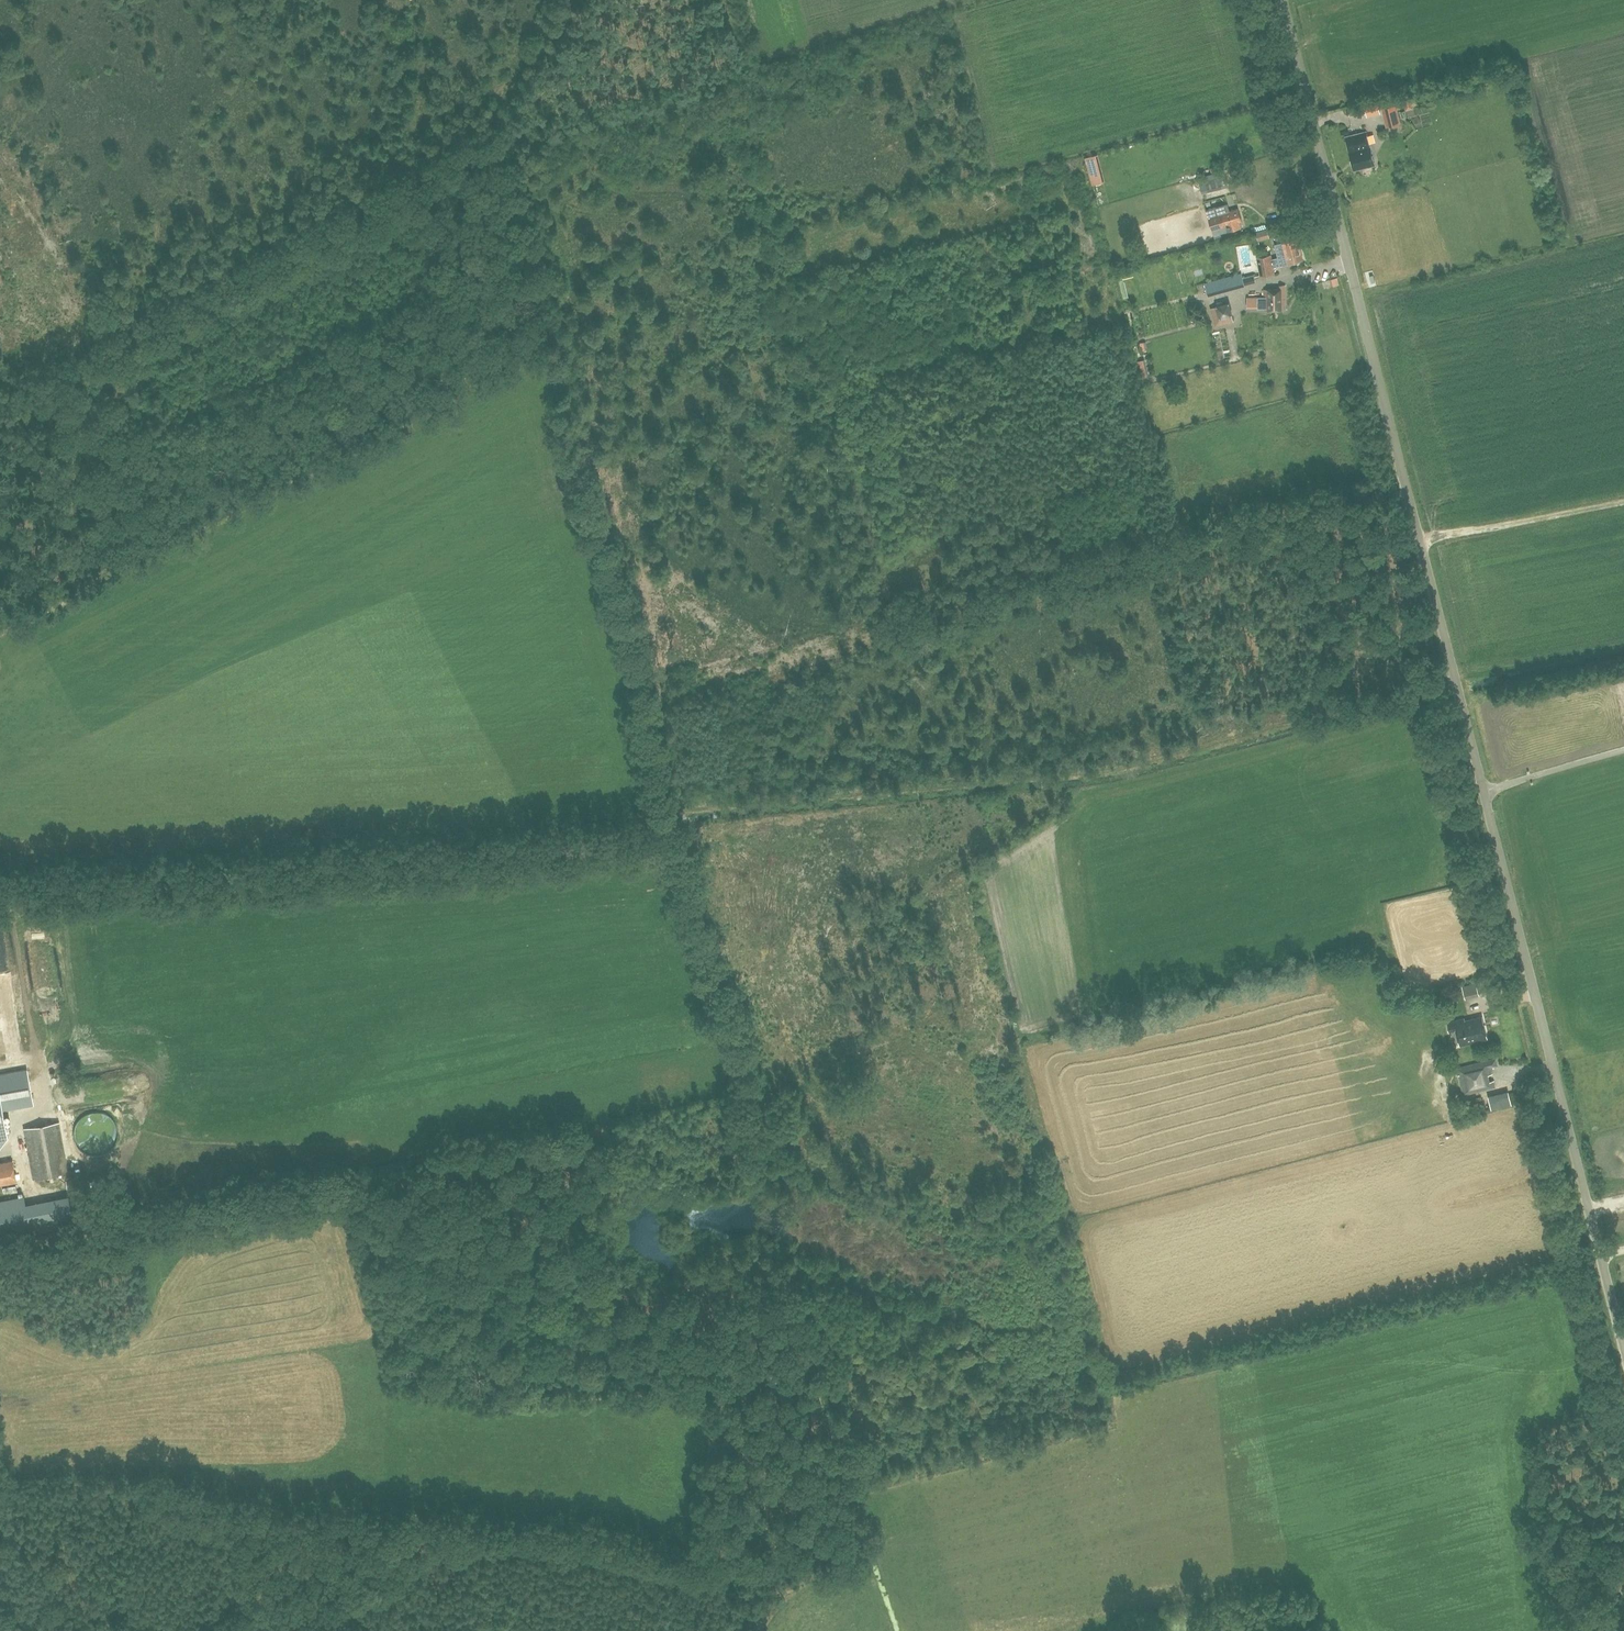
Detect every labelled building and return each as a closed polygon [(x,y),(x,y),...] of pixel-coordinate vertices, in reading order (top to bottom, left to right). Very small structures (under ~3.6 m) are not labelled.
[(1503,88),(1510,87),(1508,79),(1501,80),(1503,88)] [(1414,108),(1410,94),(1380,101),(1386,126),(1400,122),(1396,105),(1404,103),(1406,110),(1414,108)] [(1354,170),(1375,165),(1366,130),(1345,136),(1354,170)] [(1202,190),(1207,188),(1208,192),(1229,187),(1228,181),(1226,176),(1205,181),(1200,182),(1202,190)] [(1238,208),(1229,211),(1227,204),(1217,207),(1219,214),(1208,217),(1212,230),(1214,236),(1227,232),(1227,231),(1242,226),(1240,221),(1242,221),(1238,208)] [(1256,231),(1259,241),(1269,238),(1267,228),(1256,231)] [(1298,238),(1275,244),(1281,266),(1294,262),(1294,260),(1303,258),(1298,238)] [(1197,245),(1189,250),(1192,256),(1200,251),(1197,245)] [(1254,270),(1253,247),(1244,248),(1245,270),(1254,270)] [(1201,253),(1191,256),(1200,288),(1210,285),(1201,253)] [(1170,264),(1179,263),(1177,254),(1168,256),(1170,264)] [(1275,273),(1271,255),(1256,258),(1260,276),(1275,273)] [(1224,277),(1227,289),(1245,284),(1251,283),(1249,276),(1243,277),(1242,273),(1224,277)] [(1265,310),(1285,309),(1285,289),(1265,289),(1265,297),(1258,297),(1258,308),(1265,308),(1265,310)] [(1220,319),(1216,307),(1211,308),(1216,326),(1234,321),(1232,316),(1220,319)] [(1257,363),(1267,359),(1265,352),(1254,356),(1257,363)] [(1494,985),(1491,974),(1482,976),(1485,988),(1494,985)] [(1465,999),(1480,995),(1476,982),(1461,986),(1465,999)] [(1464,1017),(1455,1020),(1447,1022),(1449,1032),(1457,1030),(1461,1044),(1487,1038),(1482,1016),(1465,1020),(1464,1017)] [(1490,1081),(1488,1074),(1492,1073),(1491,1066),(1497,1065),(1495,1058),(1457,1067),(1463,1094),(1495,1087),(1494,1080),(1490,1081)] [(27,1070),(0,1075),(0,1148),(7,1138),(2,1111),(33,1105),(27,1070)] [(1509,1087),(1488,1091),(1492,1107),(1513,1103),(1509,1087)] [(33,1178),(67,1172),(58,1122),(24,1128),(33,1178)] [(16,1181),(12,1160),(0,1162),(0,1184),(16,1181)] [(24,1196),(0,1201),(0,1233),(73,1219),(68,1197),(26,1205),(24,1196)]
